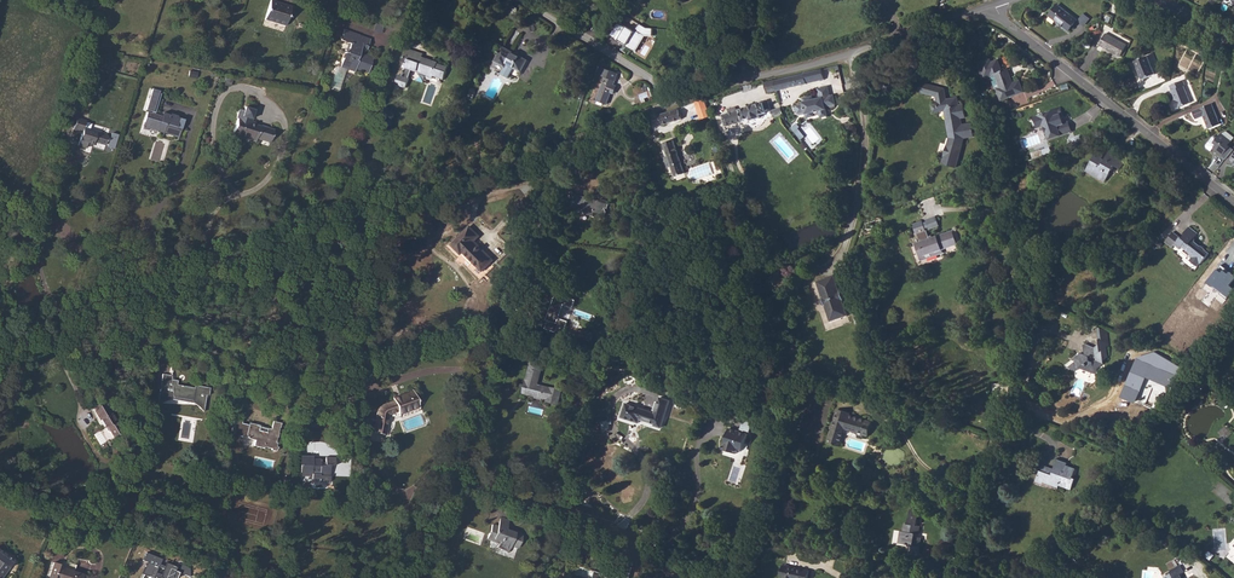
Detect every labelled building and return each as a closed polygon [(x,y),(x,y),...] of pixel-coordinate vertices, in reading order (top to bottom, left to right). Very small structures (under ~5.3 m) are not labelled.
[(285,26),(291,6),(271,0),(270,0),(264,19),(285,26)] [(1048,16),(1068,31),(1076,20),(1057,5),(1048,16)] [(1084,12),(1078,20),(1085,26),(1091,18),(1084,12)] [(1145,25),(1153,31),(1156,26),(1148,21),(1145,25)] [(340,63),(346,64),(345,68),(354,72),(355,67),(360,69),(360,71),(367,73),(372,58),(366,56),(365,59),(358,56),(359,53),(361,47),(366,49),(370,39),(358,35),(358,34),(343,29),(340,40),(349,43),(346,52),(344,52),(340,63)] [(1099,45),(1120,56),(1126,45),(1105,34),(1099,45)] [(494,61),(504,67),(507,64),(513,67),(513,68),(520,72),(527,60),(502,46),(494,61)] [(395,83),(400,85),(400,86),(406,88),(409,78),(408,78),(411,70),(411,69),(427,74),(427,76),(426,77),(433,79),(433,76),(443,79),(446,73),(445,72),(447,67),(437,63),(438,62),(431,62),(427,60),(422,56),(423,54),(407,49),(402,62),(407,63),(404,70),(403,70),(402,72),(404,73),(403,76),(398,74),(395,83)] [(1134,61),(1142,79),(1155,74),(1147,56),(1134,61)] [(998,88),(1002,99),(1024,91),(1020,80),(1014,82),(1009,68),(1003,70),(999,59),(993,61),(992,58),(980,62),(985,76),(996,72),(1001,87),(998,88)] [(597,101),(603,103),(606,105),(611,93),(613,93),(615,86),(614,85),(615,81),(618,74),(604,68),(601,76),(605,77),(598,95),(596,94),(594,99),(597,100),(596,101),(597,101)] [(804,73),(806,81),(824,77),(822,69),(804,73)] [(764,82),(767,93),(807,83),(806,81),(804,73),(764,82)] [(1175,109),(1190,103),(1183,85),(1184,85),(1182,80),(1169,85),(1171,90),(1170,91),(1174,99),(1171,100),(1175,109)] [(921,83),(919,92),(935,97),(937,105),(939,112),(945,111),(946,116),(948,116),(953,138),(951,138),(944,164),(958,167),(964,144),(963,138),(966,138),(975,136),(972,123),(966,124),(966,125),(963,126),(963,125),(961,118),(966,117),(963,104),(959,105),(958,100),(956,99),(953,100),(951,102),(948,102),(948,100),(946,100),(944,89),(921,83)] [(1197,100),(1191,84),(1186,86),(1192,102),(1197,100)] [(827,86),(817,89),(819,98),(812,100),(810,100),(809,98),(802,100),(803,102),(802,102),(802,104),(795,106),(797,113),(804,112),(805,114),(807,115),(811,114),(812,113),(812,112),(818,111),(820,113),(824,112),(825,110),(824,107),(835,104),(833,95),(829,96),(827,86)] [(144,121),(148,123),(147,126),(148,126),(163,131),(163,132),(174,135),(174,134),(179,136),(184,119),(179,118),(179,117),(177,116),(178,115),(170,113),(170,114),(163,112),(161,116),(154,114),(156,106),(157,107),(160,97),(159,97),(160,94),(158,93),(159,90),(151,87),(145,108),(152,110),(152,112),(147,111),(144,121)] [(701,120),(710,116),(711,116),(704,99),(695,103),(701,120)] [(747,106),(737,110),(736,107),(728,109),(729,112),(722,115),(725,126),(749,118),(750,119),(752,120),(758,118),(759,116),(759,115),(766,112),(766,111),(767,110),(769,109),(771,110),(768,101),(764,102),(763,102),(755,104),(747,106)] [(1208,128),(1219,123),(1211,104),(1192,111),(1195,118),(1202,115),(1208,128)] [(233,131),(247,135),(246,137),(256,140),(256,138),(270,142),(274,129),(269,127),(260,125),(255,124),(256,122),(251,120),(252,118),(251,118),(254,109),(244,106),(243,110),(238,108),(235,118),(237,119),(233,131)] [(771,110),(773,116),(783,113),(781,107),(779,107),(778,108),(773,110),(773,109),(771,110)] [(1060,108),(1035,117),(1038,127),(1044,125),(1049,139),(1072,131),(1068,121),(1061,124),(1060,121),(1063,120),(1061,117),(1063,116),(1060,108)] [(663,125),(682,119),(679,109),(669,112),(660,115),(663,125)] [(73,129),(82,132),(77,145),(86,148),(87,142),(93,144),(93,143),(105,147),(108,136),(89,130),(83,128),(84,126),(86,120),(76,117),(73,129)] [(800,139),(805,136),(798,124),(793,127),(800,139)] [(233,131),(232,135),(245,139),(246,137),(247,135),(233,131)] [(1225,131),(1221,133),(1231,141),(1233,137),(1225,131)] [(1206,148),(1210,151),(1212,149),(1225,159),(1233,149),(1228,145),(1231,141),(1221,133),(1216,138),(1213,136),(1206,145),(1205,147),(1206,148)] [(669,168),(672,167),(675,177),(685,173),(673,140),(664,143),(668,156),(669,158),(666,159),(669,168)] [(1087,168),(1093,171),(1092,174),(1105,181),(1114,166),(1120,169),(1121,168),(1125,162),(1125,161),(1109,152),(1104,159),(1103,161),(1100,159),(1101,158),(1102,155),(1097,152),(1087,168)] [(606,211),(604,209),(605,207),(607,208),(609,202),(601,199),(597,201),(592,200),(591,202),(587,201),(585,198),(576,195),(572,206),(583,210),(585,213),(604,218),(606,211)] [(927,221),(928,226),(929,228),(938,225),(935,216),(926,220),(927,221)] [(919,257),(924,255),(925,258),(937,254),(936,251),(941,249),(951,246),(952,246),(956,245),(951,231),(946,232),(946,233),(934,237),(933,237),(931,237),(931,238),(928,239),(924,228),(922,223),(921,221),(913,224),(916,232),(917,232),(920,242),(915,244),(919,257)] [(461,254),(463,252),(482,271),(494,260),(474,241),(479,236),(470,226),(451,244),(461,254)] [(1189,260),(1197,266),(1209,253),(1205,250),(1203,250),(1201,248),(1201,247),(1194,241),(1194,239),(1193,238),(1197,233),(1189,227),(1184,232),(1185,234),(1181,238),(1180,237),(1175,245),(1180,249),(1181,247),(1190,254),(1193,256),(1189,260)] [(1205,282),(1228,301),(1233,293),(1233,289),(1230,285),(1233,280),(1233,273),(1232,271),(1229,274),(1225,271),(1227,269),(1221,263),(1205,282)] [(837,289),(833,274),(815,279),(820,295),(819,295),(818,298),(820,303),(822,304),(823,304),(828,319),(845,314),(840,298),(841,298),(838,289),(837,289)] [(1071,359),(1075,361),(1067,367),(1076,370),(1080,368),(1089,371),(1090,371),(1094,373),(1098,370),(1097,368),(1104,363),(1104,360),(1108,357),(1106,347),(1109,345),(1106,330),(1096,326),(1099,343),(1094,347),(1085,354),(1080,353),(1071,359)] [(1085,354),(1094,347),(1085,343),(1083,345),(1085,354)] [(1148,380),(1175,393),(1188,365),(1156,352),(1136,358),(1119,398),(1137,406),(1148,380)] [(527,388),(526,393),(534,396),(535,395),(548,398),(547,400),(549,400),(549,401),(557,403),(557,402),(558,402),(561,391),(551,388),(551,387),(545,386),(545,387),(537,385),(542,364),(532,361),(529,373),(530,373),(528,382),(527,381),(525,387),(527,388)] [(364,386),(371,384),(369,373),(361,375),(364,386)] [(170,375),(162,374),(157,405),(160,403),(165,401),(171,399),(174,399),(174,397),(191,400),(191,402),(193,402),(197,405),(201,409),(202,410),(203,411),(206,395),(209,395),(210,388),(195,385),(194,387),(177,384),(171,384),(171,379),(170,375)] [(380,442),(382,434),(383,434),(387,414),(397,411),(398,414),(418,406),(413,392),(393,399),(393,401),(383,405),(381,405),(379,407),(378,409),(377,411),(372,432),(370,432),(368,440),(380,442)] [(640,423),(641,420),(655,424),(655,425),(661,428),(670,401),(660,398),(655,412),(627,403),(622,417),(640,423)] [(91,406),(98,418),(99,418),(104,426),(106,425),(113,437),(113,436),(121,432),(103,399),(91,406)] [(528,412),(542,414),(543,408),(529,406),(528,412)] [(840,446),(845,429),(857,432),(856,434),(862,436),(863,434),(868,436),(872,422),(850,415),(850,414),(837,410),(827,443),(840,446)] [(253,437),(256,438),(255,440),(254,445),(264,448),(264,446),(271,448),(271,450),(274,450),(276,451),(278,447),(276,446),(277,443),(275,442),(276,437),(277,437),(278,433),(278,432),(279,427),(280,423),(273,421),(271,429),(259,426),(256,425),(256,424),(249,422),(248,424),(241,423),(242,420),(235,419),(231,437),(237,439),(238,435),(253,439),(253,437)] [(752,430),(753,421),(743,420),(742,429),(752,430)] [(737,453),(738,449),(742,450),(747,434),(730,429),(727,438),(723,449),(737,453)] [(312,475),(312,472),(319,473),(319,476),(330,476),(330,464),(325,464),(325,465),(319,465),(320,458),(312,458),(312,455),(300,455),(300,474),(312,475)] [(1037,475),(1044,478),(1043,481),(1058,486),(1059,485),(1071,489),(1075,478),(1073,477),(1076,469),(1069,466),(1068,469),(1065,468),(1066,465),(1067,463),(1057,459),(1053,469),(1053,471),(1047,469),(1048,467),(1040,464),(1038,469),(1039,470),(1037,475)] [(1037,475),(1035,481),(1042,483),(1043,481),(1044,478),(1037,475)] [(907,524),(905,524),(903,532),(901,531),(899,544),(912,546),(920,547),(921,538),(915,537),(915,534),(919,534),(920,526),(917,526),(918,518),(909,516),(907,524)] [(494,540),(499,542),(499,544),(497,547),(508,551),(510,545),(517,548),(522,535),(505,529),(509,520),(501,517),(498,526),(492,524),(486,539),(493,541),(494,540)] [(911,554),(919,556),(920,547),(912,546),(911,554)] [(14,561),(0,551),(0,577),(2,577),(14,561)] [(165,563),(161,574),(156,572),(158,566),(147,561),(141,575),(148,577),(172,577),(174,577),(175,577),(177,573),(172,571),(174,567),(165,563)] [(83,574),(63,568),(63,566),(53,563),(48,577),(82,577),(83,574)] [(629,568),(618,564),(614,577),(626,577),(629,568)] [(1180,575),(1184,572),(1180,565),(1171,570),(1172,572),(1162,577),(1181,577),(1180,575)] [(810,571),(784,566),(781,577),(784,577),(808,577),(810,571)]
